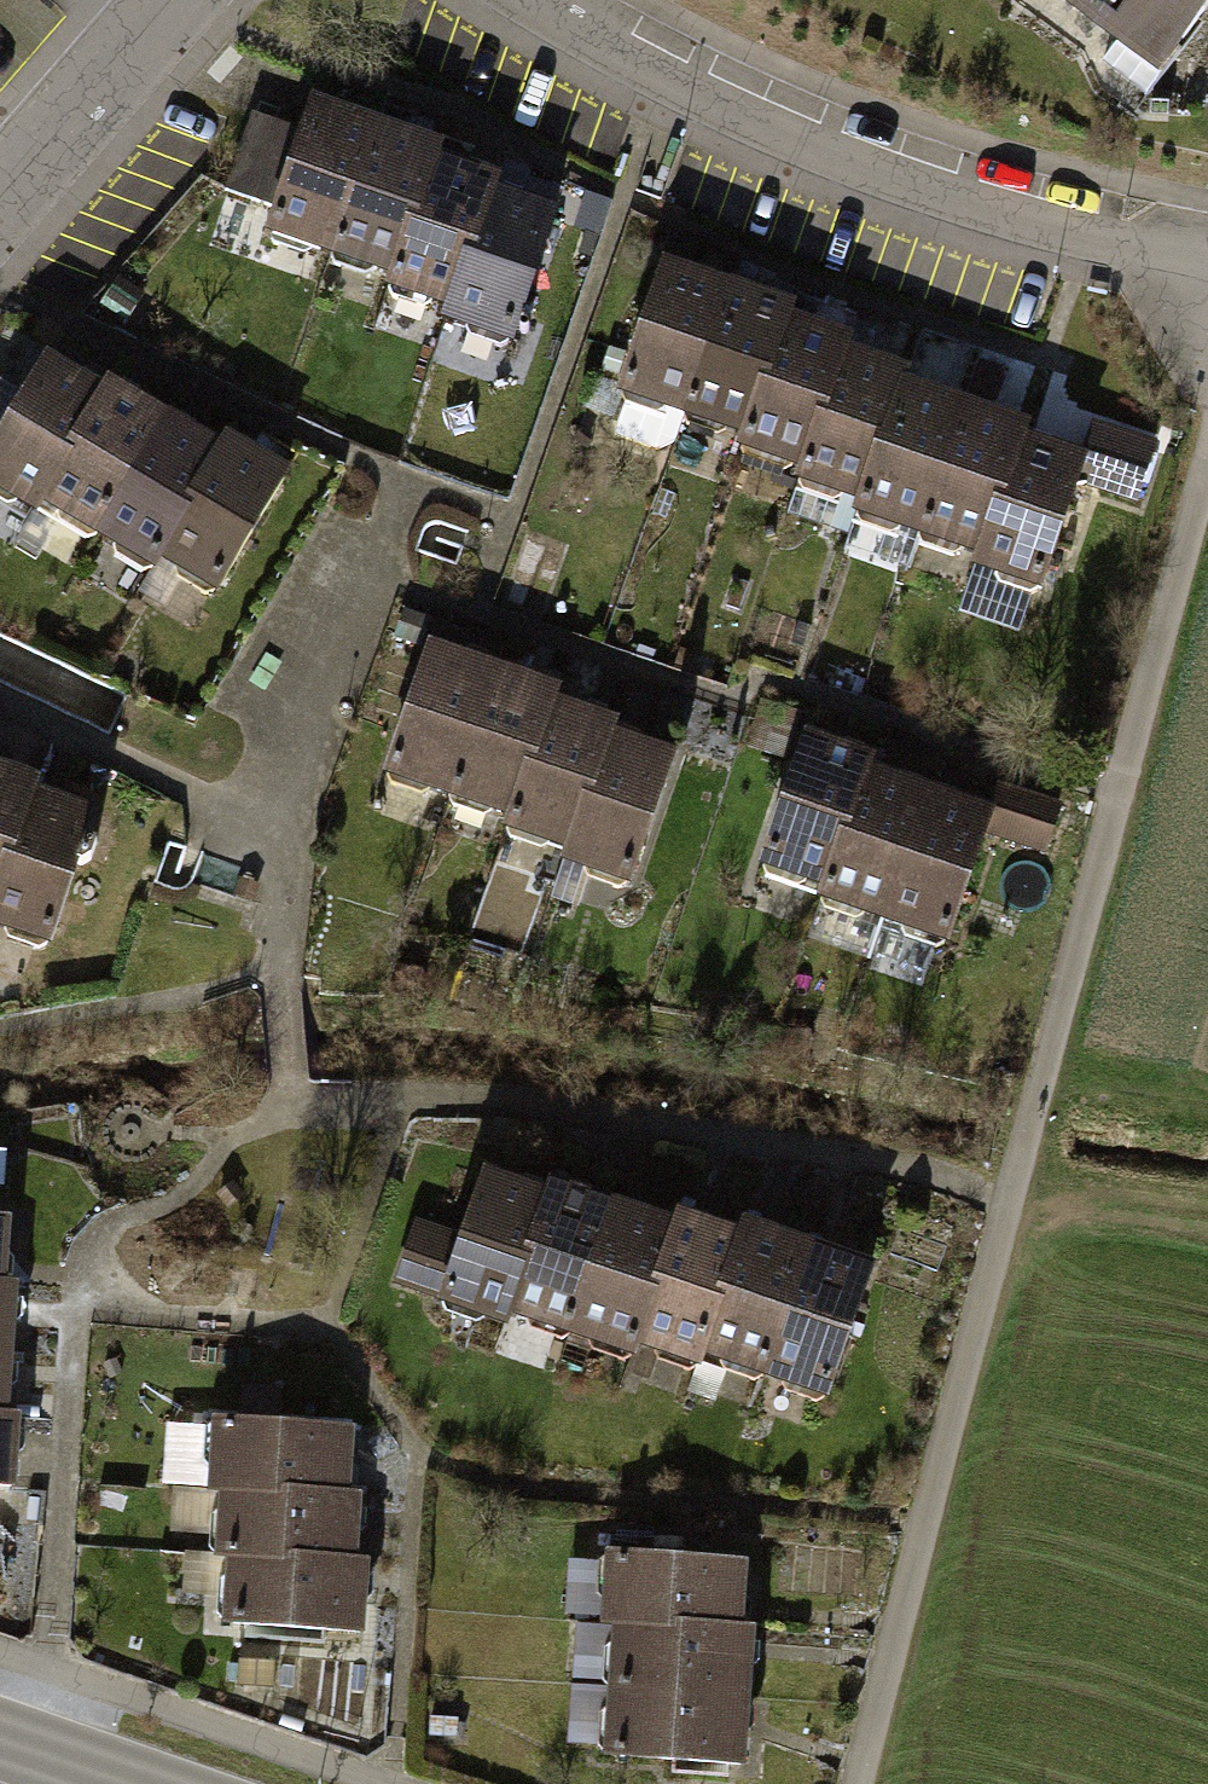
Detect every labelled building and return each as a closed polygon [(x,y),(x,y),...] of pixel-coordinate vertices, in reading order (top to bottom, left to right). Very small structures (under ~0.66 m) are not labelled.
[(1163,66),(1207,7),(1207,0),(1077,0),(1163,66)] [(379,133),(311,110),(271,229),(338,252),(379,133)] [(439,153),(379,133),(338,252),(399,272),(436,163),(439,153)] [(496,183),(436,163),(396,283),(456,303),(492,195),(496,183)] [(554,215),(492,195),(456,303),(451,318),(513,338),(554,215)] [(732,290),(664,267),(624,387),(692,409),(732,290)] [(792,311),(732,290),(692,409),(752,430),(789,321),(792,311)] [(849,341),(789,321),(749,441),(809,461),(845,353),(849,341)] [(907,373),(845,353),(809,461),(804,475),(866,496),(902,387),(907,373)] [(103,399),(46,364),(0,439),(0,485),(37,507),(43,497),(103,399)] [(963,407),(902,387),(866,496),(862,507),(923,527),(963,407)] [(99,532),(166,424),(110,390),(103,399),(43,497),(99,532)] [(1025,427),(963,407),(923,527),(985,548),(1022,439),(1025,427)] [(159,555),(220,457),(166,424),(99,532),(153,565),(159,555)] [(1096,428),(1086,460),(1079,481),(1138,500),(1156,448),(1096,428)] [(1086,460),(1022,439),(985,548),(982,559),(1045,580),(1079,481),(1086,460)] [(215,589),(283,479),(228,445),(220,457),(159,555),(215,589)] [(497,680),(430,657),(389,776),(457,799),(497,680)] [(558,700),(497,680),(457,799),(517,819),(554,710),(558,700)] [(615,730),(554,710),(514,830),(575,850),(611,742),(615,730)] [(672,762),(611,742),(575,850),(570,865),(632,885),(672,762)] [(870,765),(808,745),(768,868),(829,888),(866,779),(870,765)] [(0,775),(0,884),(29,798),(33,786),(0,775)] [(926,799),(866,779),(829,888),(826,899),(886,919),(926,799)] [(29,798),(0,884),(0,924),(50,941),(90,818),(29,798)] [(989,820),(926,799),(886,919),(949,940),(989,820)] [(513,1307),(550,1198),(486,1176),(479,1197),(445,1296),(509,1318),(513,1307)] [(575,1328),(616,1208),(554,1187),(550,1198),(513,1307),(575,1328)] [(639,1337),(676,1229),(616,1208),(575,1328),(635,1348),(639,1337)] [(705,1344),(742,1236),(681,1215),(676,1229),(639,1337),(700,1358),(705,1344)] [(766,1364),(808,1246),(746,1224),(742,1236),(705,1344),(766,1364)] [(830,1387),(872,1269),(808,1246),(766,1364),(830,1387)] [(9,1354),(14,1288),(2,1288),(0,1287),(0,1353),(9,1354)] [(5,1417),(9,1354),(0,1353),(0,1417),(5,1417)] [(15,1483),(19,1418),(5,1417),(0,1417),(0,1482),(15,1483)] [(350,1434),(224,1425),(220,1488),(231,1489),(346,1497),(350,1434)] [(357,1498),(231,1489),(226,1552),(239,1553),(353,1562),(357,1498)] [(353,1562),(239,1553),(234,1618),(363,1627),(368,1563),(353,1562)] [(578,1559),(579,1615),(608,1615),(607,1559),(578,1559)] [(627,1625),(741,1630),(744,1565),(615,1559),(611,1624),(627,1625)] [(624,1688),(749,1695),(754,1630),(741,1630),(627,1625),(624,1688)] [(620,1756),(745,1763),(749,1695),(624,1688),(620,1756)]
